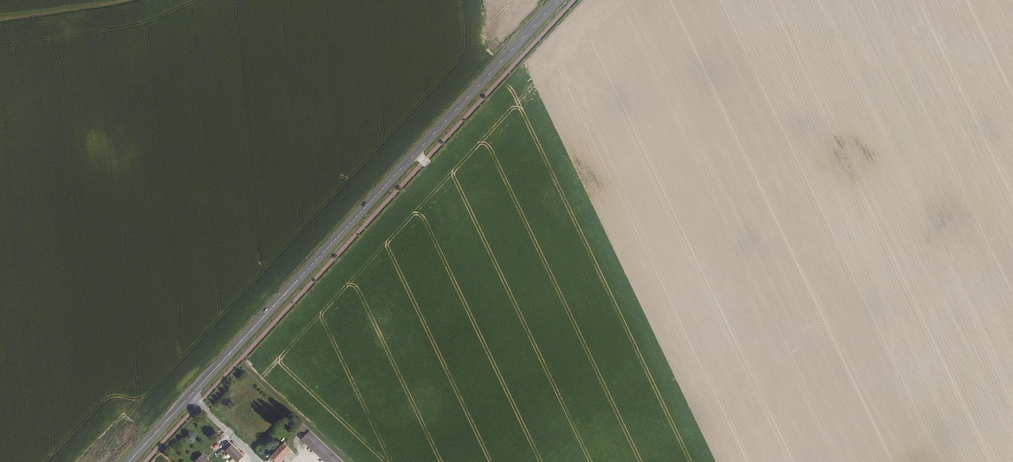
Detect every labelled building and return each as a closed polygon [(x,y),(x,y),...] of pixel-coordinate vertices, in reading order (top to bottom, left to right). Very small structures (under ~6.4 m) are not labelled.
[(302,440),(326,461),(343,461),(302,424),(298,428),(306,435),(302,440)] [(271,457),(277,461),(280,461),(282,459),(284,460),(288,456),(287,455),(291,450),(284,443),(271,457)] [(230,444),(225,450),(238,461),(243,456),(230,444)]
